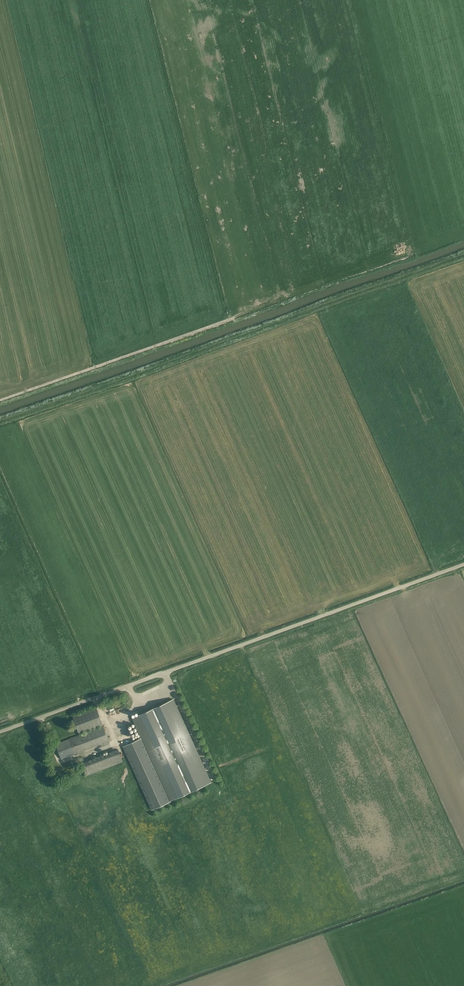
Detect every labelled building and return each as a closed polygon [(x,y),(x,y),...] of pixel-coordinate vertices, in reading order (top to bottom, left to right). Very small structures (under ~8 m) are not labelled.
[(123,747),(151,809),(170,800),(170,799),(211,781),(174,700),(132,718),(142,739),(123,747)] [(96,707),(72,716),(79,734),(103,725),(96,707)] [(109,741),(103,726),(55,744),(61,759),(109,741)] [(123,762),(118,749),(81,763),(86,776),(123,762)]
